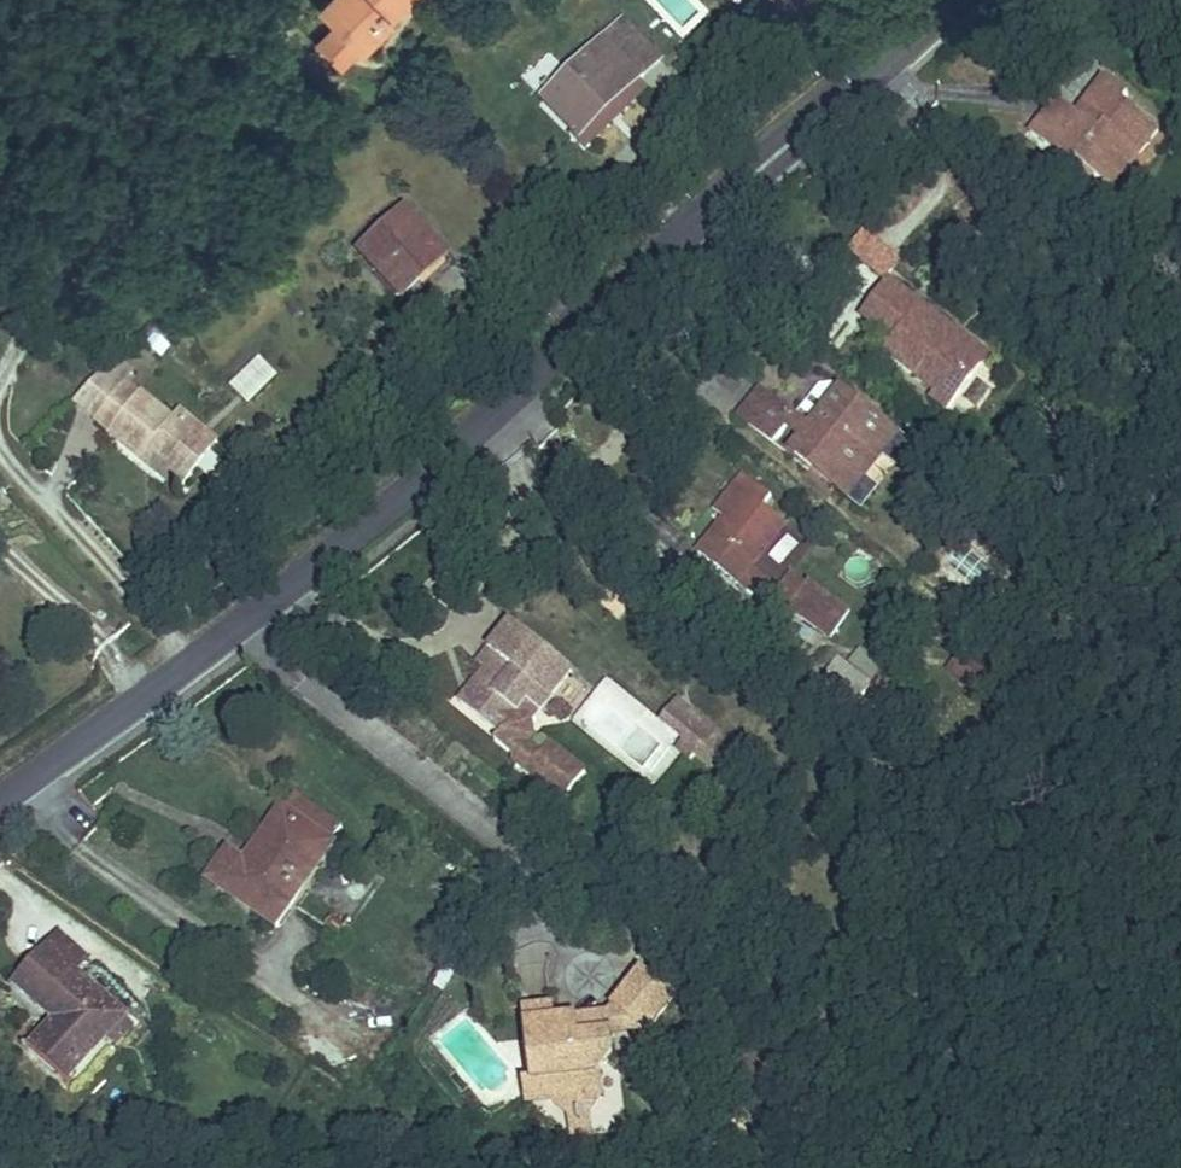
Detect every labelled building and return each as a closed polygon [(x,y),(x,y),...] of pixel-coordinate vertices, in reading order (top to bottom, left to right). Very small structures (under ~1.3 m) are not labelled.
[(338,12),(317,31),(342,58),(362,38),(395,8),(404,0),(327,0),(338,12)] [(622,21),(543,96),(576,131),(656,56),(622,21)] [(1090,171),(1101,178),(1111,187),(1137,152),(1156,123),(1126,100),(1130,94),(1102,73),(1076,109),(1054,95),(1029,127),(1069,156),(1061,168),(1081,183),(1090,171)] [(444,254),(430,238),(402,206),(359,243),(396,285),(401,291),(422,273),(444,254)] [(986,343),(890,277),(864,313),(892,335),(885,344),(935,381),(932,386),(957,403),(983,365),(973,357),(986,343)] [(277,374),(258,354),(226,386),(244,405),(277,374)] [(117,383),(125,373),(105,358),(95,368),(117,384),(117,383)] [(117,383),(117,384),(95,368),(63,399),(89,419),(103,431),(102,433),(136,459),(142,451),(181,481),(215,436),(175,405),(164,419),(117,383)] [(759,383),(748,398),(737,413),(774,441),(785,426),(795,434),(784,447),(860,505),(876,483),(863,473),(882,448),(896,458),(910,439),(897,429),(834,382),(806,419),(759,383)] [(181,481),(142,451),(136,459),(176,489),(181,481)] [(723,507),(695,546),(762,594),(768,587),(830,631),(850,604),(806,573),(802,579),(787,568),(780,578),(755,560),(784,520),(762,505),(772,492),(741,470),(717,502),(723,507)] [(779,573),(793,550),(781,543),(767,566),(779,573)] [(565,661),(506,619),(491,610),(471,637),(485,648),(452,693),(494,723),(506,732),(533,693),(539,697),(565,661)] [(845,668),(852,657),(820,633),(811,645),(845,668)] [(957,642),(941,664),(973,686),(988,665),(957,642)] [(861,646),(852,657),(865,667),(874,655),(861,646)] [(740,747),(678,697),(656,724),(718,774),(740,747)] [(574,774),(563,767),(542,751),(529,769),(551,784),(562,792),(574,774)] [(268,925),(324,846),(337,828),(288,794),(275,812),(237,865),(225,856),(206,881),(268,925)] [(124,1019),(129,1014),(72,965),(81,955),(55,933),(15,980),(52,1011),(24,1044),(27,1046),(67,1081),(105,1036),(115,1045),(131,1026),(124,1019)] [(535,1076),(527,1078),(531,1100),(552,1095),(555,1095),(588,1109),(604,1083),(596,1061),(609,1041),(604,1022),(642,1012),(651,1018),(676,983),(640,958),(615,993),(621,997),(594,1003),(559,1011),(547,1014),(543,999),(519,1005),(535,1076)]
